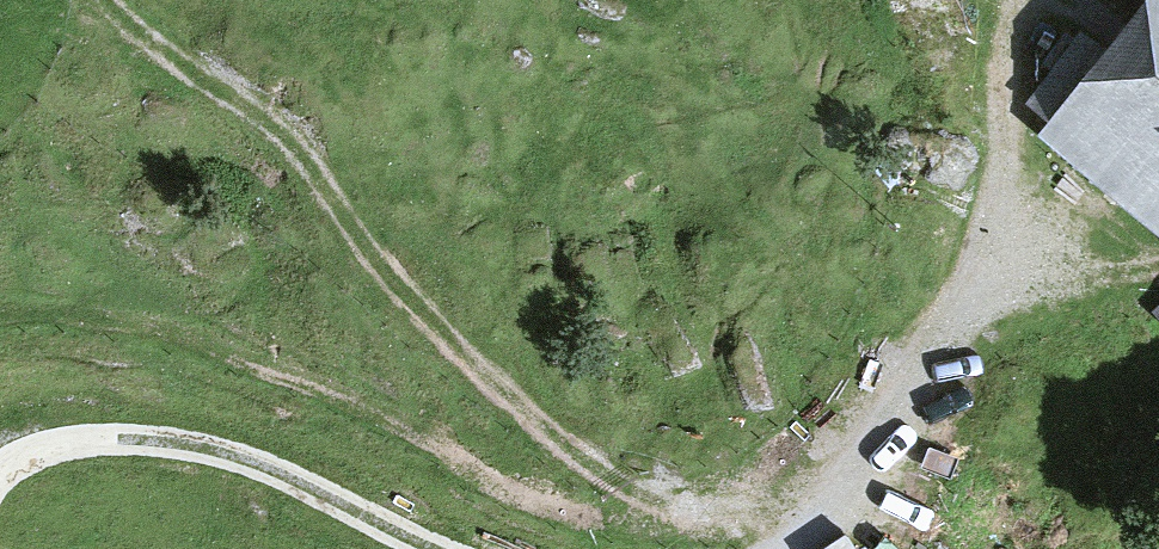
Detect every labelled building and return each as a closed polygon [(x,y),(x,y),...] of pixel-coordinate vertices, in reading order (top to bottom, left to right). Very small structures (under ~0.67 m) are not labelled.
[(1039,129),(1158,224),(1158,0),(1143,0),(1039,129)]
